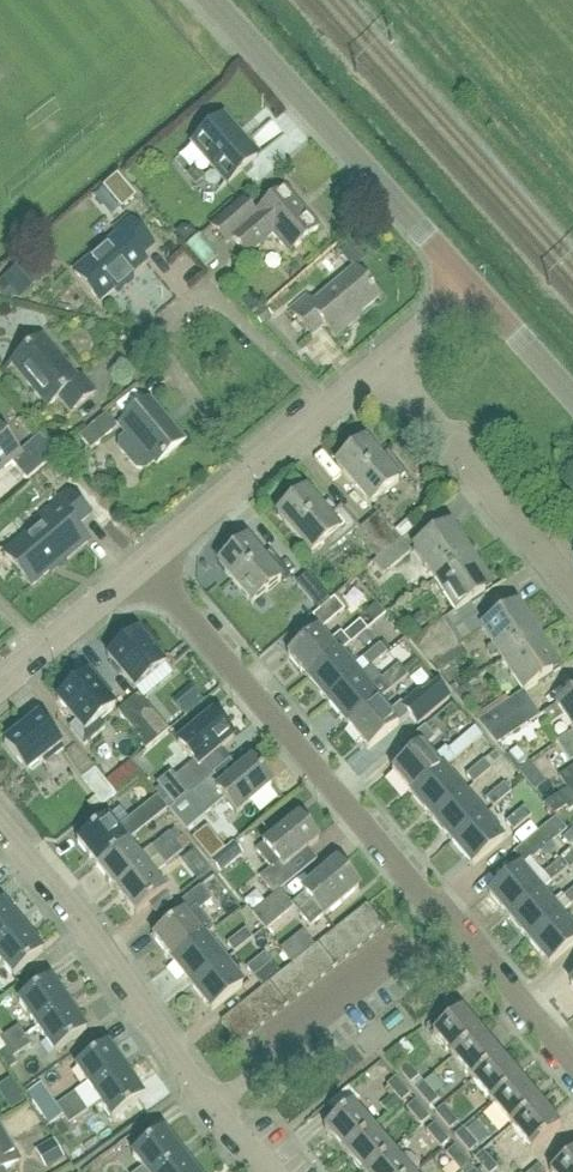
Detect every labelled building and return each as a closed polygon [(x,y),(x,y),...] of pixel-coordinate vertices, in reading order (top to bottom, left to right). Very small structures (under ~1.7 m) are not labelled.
[(225,186),(256,159),(223,120),(192,146),(225,186)] [(197,188),(206,181),(194,168),(186,175),(197,188)] [(121,211),(136,198),(117,177),(103,189),(121,211)] [(318,230),(284,190),(252,217),(241,203),(210,229),(224,246),(231,240),(245,257),(271,235),(288,255),(318,230)] [(99,303),(146,263),(140,257),(153,247),(128,218),(114,230),(119,235),(74,274),(99,303)] [(200,273),(211,267),(201,245),(190,250),(200,273)] [(342,255),(355,270),(367,260),(354,245),(342,255)] [(19,303),(45,280),(26,259),(0,282),(19,303)] [(349,323),(378,298),(355,270),(313,306),(306,298),(290,311),(311,336),(323,327),(334,340),(351,325),(349,323)] [(78,381),(42,339),(12,365),(48,408),(58,399),(71,414),(96,393),(82,378),(78,381)] [(156,466),(185,442),(149,400),(120,425),(129,435),(122,441),(121,452),(135,468),(146,469),(153,463),(156,466)] [(90,453),(118,430),(106,416),(78,439),(90,453)] [(10,463),(26,482),(56,457),(40,437),(33,442),(19,454),(0,432),(0,472),(10,463)] [(363,443),(334,467),(368,507),(406,476),(385,452),(377,459),(363,443)] [(60,565),(86,542),(74,528),(88,516),(67,491),(33,520),(37,525),(2,555),(28,586),(57,562),(60,565)] [(341,518),(334,510),(327,501),(319,509),(305,492),(276,516),(310,557),(322,547),(330,555),(354,534),(341,518)] [(389,553),(401,543),(377,515),(365,525),(389,553)] [(244,526),(263,549),(273,541),(254,518),(244,526)] [(365,525),(354,534),(378,562),(389,553),(365,525)] [(434,583),(470,560),(449,527),(413,550),(434,583)] [(260,559),(245,542),(217,566),(251,606),(289,575),(268,551),(260,559)] [(401,543),(389,553),(378,562),(373,566),(383,577),(410,554),(401,543)] [(470,560),(434,583),(454,615),(491,592),(470,560)] [(318,613),(330,603),(307,574),(294,584),(318,613)] [(353,590),(340,598),(350,613),(362,604),(353,590)] [(334,600),(330,603),(318,613),(311,619),(323,630),(344,612),(334,600)] [(502,663),(538,640),(517,607),(481,630),(502,663)] [(308,683),(338,657),(337,657),(350,647),(368,631),(385,617),(378,608),(360,622),(341,638),(339,636),(328,646),(317,633),(287,658),(308,683)] [(419,655),(449,635),(441,622),(412,640),(410,635),(404,638),(406,640),(409,642),(419,655)] [(135,693),(165,667),(136,634),(106,659),(135,693)] [(449,635),(419,655),(437,675),(464,658),(449,635)] [(502,663),(524,694),(558,672),(538,640),(502,663)] [(387,656),(379,647),(361,661),(361,662),(369,671),(387,656)] [(350,671),(338,657),(308,683),(327,706),(357,680),(350,671)] [(348,730),(378,704),(377,703),(389,694),(407,678),(421,667),(412,657),(400,665),(402,667),(382,685),(380,683),(367,692),(357,680),(327,706),(348,730)] [(85,736),(115,710),(87,677),(56,702),(85,736)] [(378,704),(348,730),(369,754),(398,728),(397,727),(409,718),(417,727),(449,700),(440,690),(426,701),(419,693),(402,707),(401,705),(388,716),(378,704)] [(194,695),(174,710),(183,721),(202,706),(194,695)] [(524,695),(479,725),(487,735),(532,706),(524,695)] [(572,733),(572,696),(544,714),(551,725),(563,718),(572,733)] [(129,706),(159,741),(170,732),(139,697),(129,706)] [(145,753),(159,741),(129,706),(118,714),(144,744),(140,747),(145,753)] [(532,706),(487,735),(497,747),(540,718),(532,706)] [(204,766),(233,742),(212,717),(178,746),(195,765),(177,780),(191,796),(213,777),(204,766)] [(46,766),(65,751),(62,747),(39,719),(5,746),(29,776),(43,764),(46,766)] [(412,798),(442,772),(471,748),(472,748),(482,739),(474,730),(464,739),(448,753),(446,751),(433,761),(424,751),(435,742),(424,729),(397,753),(405,763),(391,774),(412,798)] [(556,745),(570,766),(572,764),(572,736),(556,745)] [(96,772),(78,748),(65,757),(95,799),(87,805),(96,814),(104,808),(117,798),(114,794),(106,784),(96,772)] [(526,764),(516,752),(506,760),(517,772),(526,764)] [(175,809),(175,808),(168,813),(186,833),(225,800),(238,816),(272,787),(251,762),(221,787),(213,777),(191,796),(175,809)] [(464,782),(472,791),(490,776),(482,767),(464,782)] [(567,791),(572,788),(572,769),(559,778),(567,791)] [(432,822),(462,796),(442,772),(412,798),(432,822)] [(119,774),(106,784),(114,794),(127,783),(119,774)] [(493,810),(512,794),(503,785),(485,800),(493,810)] [(544,805),(555,817),(565,810),(568,814),(572,811),(572,788),(567,791),(544,805)] [(452,845),(482,819),(462,796),(432,822),(452,845)] [(97,870),(129,844),(139,836),(158,820),(169,812),(158,798),(118,830),(110,820),(78,845),(97,870)] [(528,815),(522,807),(506,822),(512,829),(528,815)] [(275,897),(280,893),(298,878),(289,866),(318,842),(298,818),(256,853),(271,871),(260,880),(274,896),(275,897)] [(555,818),(513,855),(524,868),(567,831),(555,818)] [(482,819),(452,845),(472,869),(502,843),(482,819)] [(159,859),(182,841),(175,832),(169,837),(168,835),(150,849),(159,859)] [(569,870),(572,866),(572,835),(571,833),(563,840),(572,852),(561,862),(569,870)] [(188,849),(182,841),(159,859),(115,893),(135,918),(167,893),(154,876),(188,849)] [(97,870),(115,893),(159,859),(150,849),(140,857),(129,844),(97,870)] [(220,877),(221,876),(244,857),(232,844),(209,863),(220,877)] [(541,895),(569,871),(569,870),(561,862),(544,875),(543,875),(531,885),(519,871),(489,897),(509,921),(539,895),(540,896),(541,897),(541,895)] [(291,907),(311,930),(359,891),(337,864),(302,893),(305,897),(291,907)] [(154,940),(174,965),(205,940),(214,932),(201,916),(214,906),(200,888),(163,917),(162,934),(154,940)] [(509,921),(529,944),(560,919),(572,907),(572,892),(563,900),(563,898),(550,908),(541,897),(540,896),(539,895),(509,921)] [(250,916),(265,933),(292,911),(279,894),(275,897),(274,896),(250,916)] [(24,931),(4,907),(0,910),(0,950),(24,931)] [(355,918),(373,940),(385,930),(367,908),(355,918)] [(343,928),(360,949),(373,940),(355,918),(343,928)] [(529,944),(549,968),(572,948),(572,927),(569,930),(560,919),(529,944)] [(330,938),(348,959),(360,949),(343,928),(330,938)] [(0,950),(0,965),(13,980),(44,954),(24,931),(0,950)] [(234,956),(235,955),(253,940),(245,931),(226,946),(234,956)] [(330,938),(319,947),(336,969),(348,959),(330,938)] [(193,989),(224,964),(205,940),(174,965),(193,989)] [(324,978),(336,969),(319,947),(307,957),(324,978)] [(249,968),(246,970),(253,980),(272,964),(265,955),(249,968)] [(312,988),(324,978),(307,957),(294,967),(312,988)] [(224,964),(193,989),(212,1013),(243,988),(224,964)] [(282,976),(300,998),(312,988),(294,967),(282,976)] [(287,1008),(300,998),(282,976),(282,977),(270,986),(287,1008)] [(37,1031),(69,1009),(51,983),(19,1005),(36,1030),(37,1031)] [(270,986),(263,992),(258,996),(275,1017),(287,1008),(270,986)] [(258,996),(246,1005),(263,1027),(275,1017),(258,996)] [(234,1015),(251,1037),(263,1027),(246,1005),(234,1015)] [(86,1034),(69,1009),(37,1031),(54,1056),(86,1034)] [(452,1059),(480,1035),(461,1012),(432,1035),(452,1059)] [(239,1047),(251,1037),(234,1015),(221,1025),(239,1047)] [(23,1038),(17,1030),(0,1041),(0,1047),(3,1052),(4,1053),(24,1040),(23,1038)] [(480,1035),(452,1059),(472,1082),(500,1058),(480,1035)] [(24,1040),(4,1053),(3,1052),(0,1054),(0,1061),(8,1072),(17,1066),(13,1060),(30,1049),(30,1048),(24,1040)] [(93,1097),(126,1074),(108,1049),(76,1071),(93,1097)] [(491,1105),(520,1082),(500,1058),(472,1082),(491,1105)] [(410,1087),(419,1078),(404,1062),(395,1069),(410,1087)] [(126,1074),(93,1097),(111,1122),(143,1100),(126,1074)] [(401,1105),(410,1097),(395,1080),(386,1087),(401,1105)] [(511,1129),(539,1105),(520,1082),(491,1105),(511,1129)] [(62,1117),(56,1108),(41,1085),(28,1094),(49,1126),(62,1117)] [(430,1110),(439,1102),(424,1085),(415,1092),(430,1110)] [(62,1117),(81,1105),(74,1096),(56,1108),(62,1117)] [(421,1128),(430,1120),(415,1102),(406,1110),(421,1128)] [(62,1117),(68,1127),(87,1114),(81,1105),(62,1117)] [(531,1152),(542,1142),(559,1128),(539,1105),(511,1129),(531,1152)] [(344,1154),(371,1130),(351,1107),(324,1131),(344,1154)] [(450,1133),(459,1125),(443,1108),(435,1115),(450,1133)] [(490,1138),(476,1124),(465,1133),(463,1131),(454,1138),(469,1155),(490,1138)] [(21,1165),(0,1126),(0,1171),(6,1171),(21,1165)] [(441,1151),(450,1143),(435,1126),(425,1134),(441,1151)] [(391,1153),(371,1130),(344,1154),(360,1171),(369,1171),(391,1153)] [(183,1158),(164,1133),(133,1158),(141,1169),(138,1171),(165,1171),(183,1158)] [(135,1168),(124,1148),(81,1171),(128,1171),(135,1168)] [(469,1166),(454,1148),(445,1156),(459,1171),(462,1171),(469,1166)] [(391,1153),(369,1171),(408,1171),(391,1153)] [(498,1171),(483,1153),(474,1161),(480,1168),(483,1171),(497,1171),(498,1171)] [(553,1171),(572,1171),(572,1155),(553,1171)] [(183,1158),(165,1171),(194,1171),(183,1158)]
